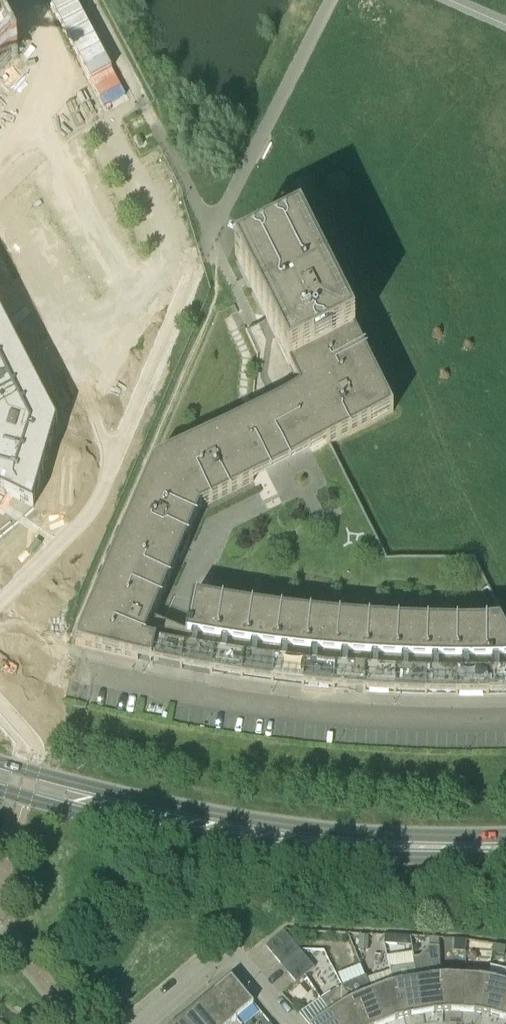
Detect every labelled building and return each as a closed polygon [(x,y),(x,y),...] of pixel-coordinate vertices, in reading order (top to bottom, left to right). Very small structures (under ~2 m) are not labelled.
[(272,684),(291,686),(344,692),(366,693),(394,695),(442,696),(505,696),(505,634),(502,627),(427,626),(337,622),(274,612),(192,601),(185,635),(151,622),(164,591),(201,508),(393,412),(348,323),(301,228),(235,261),(266,322),(246,332),(257,355),(253,392),(262,410),(153,464),(75,645),(86,648),(138,661),(157,665),(180,669),(210,675),(272,684)] [(33,508),(57,424),(27,367),(0,315),(0,492),(33,508)] [(274,957),(292,941),(285,932),(266,948),(274,957)] [(390,950),(415,951),(415,933),(390,932),(390,950)] [(292,941),(274,957),(282,966),(300,950),(292,941)] [(493,953),(505,955),(505,947),(495,945),(493,953)] [(300,950),(282,966),(289,974),(307,958),(300,950)] [(415,950),(390,954),(392,971),(418,968),(415,950)] [(307,958),(289,974),(297,983),(315,967),(307,958)] [(401,1018),(392,983),(388,966),(365,974),(366,977),(382,1023),(385,1023),(395,1020),(401,1018)] [(434,1012),(440,1011),(438,975),(432,976),(414,979),(420,1014),(434,1012)] [(451,1011),(460,1011),(462,975),(450,975),(438,975),(440,1011),(451,1011)] [(474,1012),(480,1013),(486,977),(480,976),(462,975),(460,1011),(474,1012)] [(237,1018),(254,1004),(231,977),(214,992),(237,1018)] [(366,977),(348,984),(343,987),(360,1023),(382,1023),(366,977)] [(499,1017),(505,993),(505,982),(497,979),(486,977),(480,1013),(491,1015),(499,1017)] [(412,1015),(420,1014),(414,979),(402,980),(392,983),(401,1018),(412,1015)] [(343,987),(342,986),(321,999),(330,1012),(326,1015),(333,1023),(360,1023),(343,987)] [(237,1018),(214,992),(198,1006),(213,1023),(229,1023),(237,1018)] [(198,1006),(181,1020),(185,1023),(213,1023),(198,1006)] [(326,1015),(317,1021),(313,1023),(333,1023),(326,1015)]
